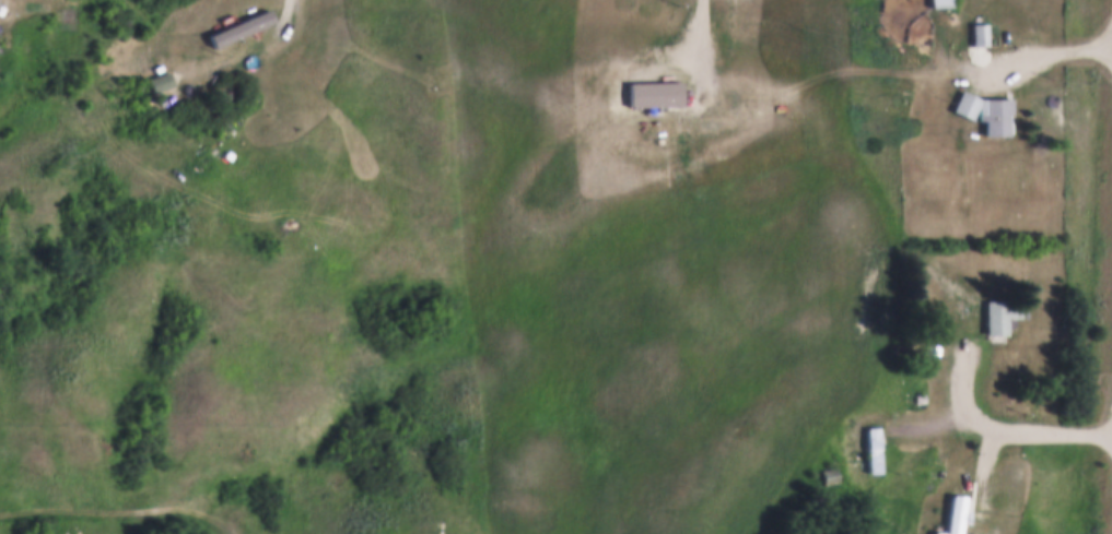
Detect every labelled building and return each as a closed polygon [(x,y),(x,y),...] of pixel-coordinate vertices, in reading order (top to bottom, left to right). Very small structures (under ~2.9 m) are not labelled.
[(947,11),(947,0),(927,0),(927,11),(947,11)] [(216,28),(269,7),(274,19),(222,40),(216,28)] [(212,52),(255,34),(250,21),(206,38),(212,52)] [(970,22),(986,22),(986,45),(970,45),(970,22)] [(249,61),(260,62),(259,70),(248,68),(249,61)] [(961,87),(978,96),(1011,96),(1011,111),(1006,111),(1006,135),(981,135),(981,110),(973,110),(969,118),(950,109),(961,87)] [(194,154),(202,151),(206,161),(197,163),(194,154)] [(983,297),(1019,297),(1019,316),(1006,316),(1006,334),(983,334),(983,297)] [(864,425),(877,425),(879,471),(866,472),(864,425)] [(820,467),(834,464),(839,478),(824,482),(820,467)] [(963,494),(958,533),(930,533),(930,527),(943,530),(948,491),(963,494)]
